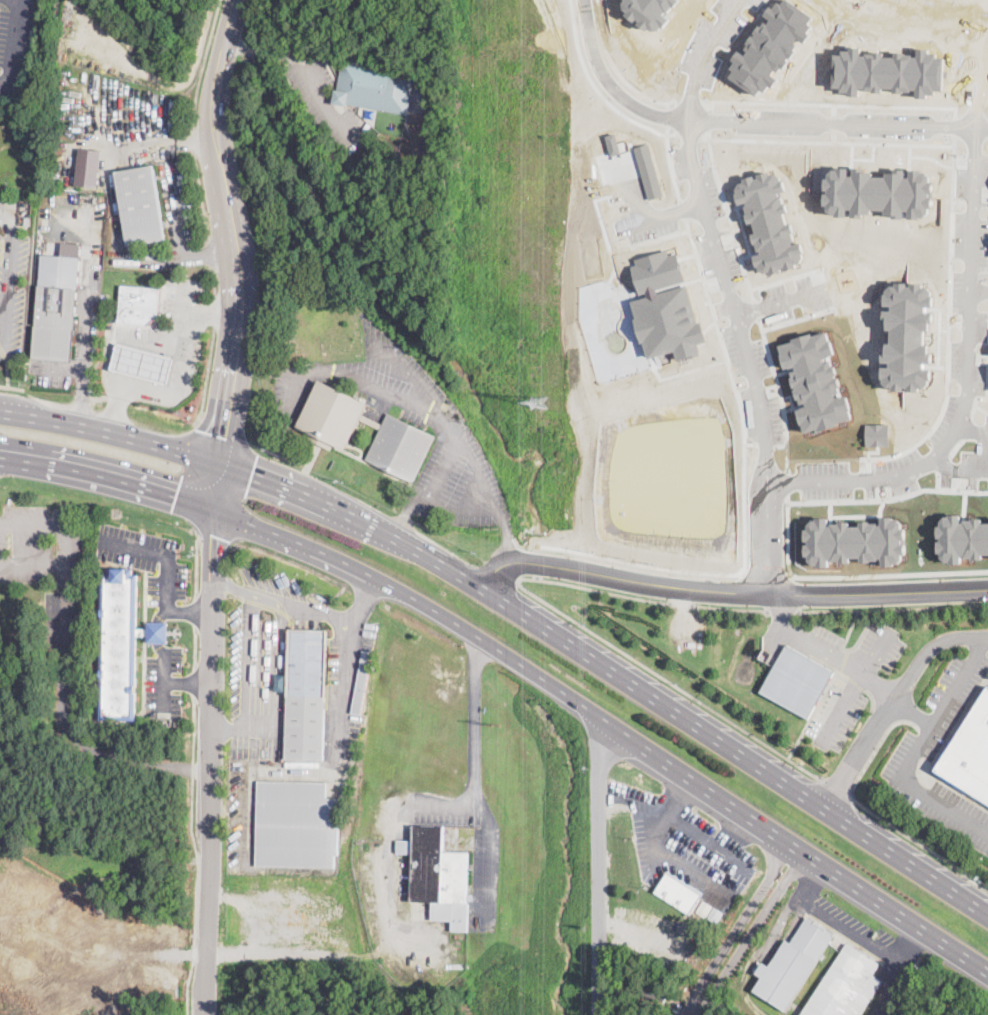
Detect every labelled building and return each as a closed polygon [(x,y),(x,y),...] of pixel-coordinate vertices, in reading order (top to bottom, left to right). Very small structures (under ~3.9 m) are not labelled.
[(341,57),(340,65),(333,64),(334,56),(341,57)] [(415,71),(410,100),(408,114),(331,102),(334,88),(337,88),(341,59),(415,71)] [(375,109),(374,118),(365,117),(366,108),(375,109)] [(100,160),(97,188),(77,186),(78,177),(80,158),(100,160)] [(129,246),(116,172),(154,165),(167,240),(129,246)] [(75,361),(36,358),(44,254),(82,257),(75,361)] [(158,316),(147,324),(118,322),(121,285),(160,288),(158,316)] [(175,358),(168,384),(112,369),(119,343),(175,358)] [(363,415),(383,424),(388,413),(436,436),(414,482),(366,459),(380,430),(360,420),(347,449),(336,444),(333,450),(307,438),(309,432),(297,426),(319,380),(369,403),(363,415)] [(133,569),(133,574),(139,574),(138,629),(148,629),(148,623),(155,623),(168,623),(168,643),(148,642),(148,636),(138,636),(136,720),(100,720),(102,574),(107,574),(107,568),(133,569)] [(326,637),(323,760),(316,760),(316,765),(310,765),(311,759),(285,758),(288,629),(326,630),(326,637)] [(835,671),(809,717),(761,691),(787,644),(835,671)] [(373,652),(361,715),(352,713),(365,651),(373,652)] [(987,686),(987,687),(987,802),(969,790),(967,794),(930,771),(953,735),(956,737),(987,686)] [(343,798),(342,826),(339,826),(338,868),(257,867),(258,780),(327,782),(327,797),(343,798)] [(444,826),(444,852),(469,853),(467,894),(473,895),(473,901),(470,901),(469,932),(452,931),(452,921),(432,920),(432,902),(411,901),(413,854),(397,854),(397,840),(413,841),(414,825),(444,826)] [(690,911),(688,913),(654,892),(667,873),(700,894),(690,911)] [(712,905),(706,916),(696,911),(703,899),(712,905)] [(723,911),(716,922),(707,917),(714,906),(723,911)] [(828,943),(785,1011),(753,990),(761,977),(755,973),(762,962),(769,966),(785,940),(791,943),(807,918),(833,935),(830,939),(828,943)] [(842,949),(839,952),(828,943),(830,939),(842,949)] [(873,1005),(866,1014),(861,1014),(800,1014),(822,981),(816,978),(819,973),(824,976),(839,952),(842,949),(845,943),(847,943),(879,964),(872,974),(882,981),(869,1002),(873,1005)]
